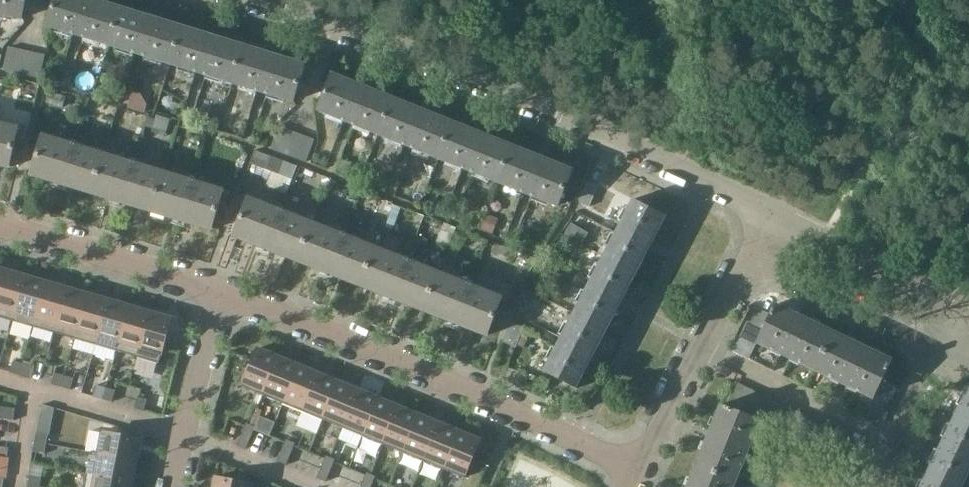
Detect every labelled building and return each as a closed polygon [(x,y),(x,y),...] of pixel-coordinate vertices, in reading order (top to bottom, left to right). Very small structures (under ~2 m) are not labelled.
[(27,0),(0,0),(0,14),(22,19),(27,0)] [(110,44),(121,8),(95,0),(56,0),(48,25),(110,44)] [(182,27),(156,19),(121,8),(110,44),(171,63),(182,27)] [(171,63),(232,82),(243,46),(182,27),(171,63)] [(305,65),(278,57),(243,46),(232,82),(294,101),(305,65)] [(17,73),(22,50),(10,47),(4,70),(17,73)] [(34,53),(22,50),(17,73),(29,76),(34,53)] [(34,53),(29,76),(41,79),(46,56),(34,53)] [(393,100),(368,89),(333,76),(319,110),(379,134),(393,100)] [(139,96),(133,94),(130,107),(129,109),(145,114),(145,113),(147,107),(145,104),(139,96)] [(452,123),(427,113),(393,100),(379,134),(438,158),(452,123)] [(156,119),(153,127),(166,131),(170,119),(157,115),(156,119)] [(153,128),(153,127),(156,119),(148,116),(145,126),(153,128)] [(511,147),(486,137),(452,123),(438,158),(497,182),(511,147)] [(9,167),(10,166),(9,166),(17,130),(18,130),(18,128),(0,124),(0,165),(9,167)] [(282,153),(290,131),(278,127),(270,149),(282,153)] [(302,136),(290,131),(282,153),(294,158),(302,136)] [(89,192),(101,154),(43,136),(42,137),(44,138),(33,173),(32,173),(31,174),(89,192)] [(302,136),(294,158),(306,162),(314,140),(302,136)] [(558,206),(572,171),(511,147),(497,182),(558,206)] [(153,211),(165,173),(101,154),(89,192),(153,211)] [(298,164),(272,154),(266,168),(293,178),(298,164)] [(224,193),(225,192),(165,173),(153,211),(213,230),(214,228),(213,228),(223,193),(224,193)] [(589,182),(579,201),(589,206),(599,187),(589,182)] [(628,197),(634,200),(639,190),(633,187),(628,197)] [(234,236),(286,256),(298,261),(313,224),(248,198),(248,200),(249,200),(235,234),(234,234),(234,236)] [(636,274),(649,250),(653,241),(667,217),(634,200),(625,218),(622,224),(604,257),(636,274)] [(406,209),(393,204),(388,217),(385,226),(393,229),(396,220),(401,221),(406,209)] [(499,220),(487,215),(481,230),(493,234),(499,220)] [(376,248),(313,224),(298,261),(361,286),(376,248)] [(361,286),(412,306),(424,310),(439,273),(376,248),(361,286)] [(606,330),(619,306),(636,274),(604,257),(574,314),(606,330)] [(0,288),(0,317),(13,321),(26,276),(5,270),(0,288)] [(503,298),(439,273),(424,310),(489,336),(489,334),(488,334),(502,299),(503,300),(503,298)] [(26,276),(13,321),(34,327),(47,282),(26,276)] [(47,282),(34,327),(54,333),(67,288),(47,282)] [(67,288),(54,333),(75,339),(88,294),(67,288)] [(88,294),(75,339),(96,345),(109,300),(88,294)] [(109,300),(96,345),(117,351),(130,306),(109,300)] [(832,334),(798,318),(788,313),(789,311),(776,304),(773,309),(769,317),(757,341),(816,369),(832,334)] [(130,306),(117,351),(137,357),(151,312),(130,306)] [(756,345),(757,341),(769,317),(754,310),(741,338),(756,345)] [(151,312),(137,357),(159,364),(172,319),(151,312)] [(577,389),(589,364),(594,354),(606,330),(574,314),(544,372),(555,377),(577,389)] [(516,347),(524,327),(511,322),(503,342),(516,347)] [(877,355),(868,351),(832,334),(816,369),(875,398),(890,365),(892,360),(878,354),(877,355)] [(242,387),(263,395),(279,357),(258,349),(242,387)] [(283,404),(299,366),(279,357),(263,395),(283,404)] [(20,375),(23,364),(14,361),(10,373),(20,375)] [(20,375),(29,378),(33,367),(23,364),(20,375)] [(319,374),(299,366),(283,404),(303,412),(319,374)] [(61,387),(65,376),(55,373),(52,385),(61,387)] [(323,420),(339,382),(319,374),(303,412),(323,420)] [(61,387),(71,390),(74,379),(65,376),(61,387)] [(359,390),(339,382),(323,420),(343,428),(359,390)] [(726,405),(734,409),(748,391),(738,384),(735,383),(726,405)] [(103,399),(106,388),(97,385),(93,397),(103,399)] [(112,402),(116,391),(106,388),(103,399),(112,402)] [(749,389),(748,391),(734,409),(746,415),(759,397),(749,389)] [(966,395),(956,416),(968,423),(968,389),(967,392),(963,390),(962,393),(966,395)] [(363,437),(379,399),(359,390),(343,428),(363,437)] [(746,415),(757,420),(770,402),(760,395),(759,397),(746,415)] [(138,397),(135,409),(144,411),(148,400),(138,397)] [(399,407),(379,399),(363,437),(383,445),(399,407)] [(757,420),(759,421),(768,426),(781,407),(771,400),(770,402),(757,420)] [(704,452),(702,451),(696,465),(734,481),(759,421),(757,420),(746,415),(734,409),(726,405),(725,407),(720,405),(715,419),(717,420),(704,452)] [(783,406),(781,407),(768,426),(779,431),(793,413),(783,406)] [(16,409),(4,407),(2,419),(14,421),(16,409)] [(403,453),(419,415),(399,407),(383,445),(403,453)] [(794,411),(793,413),(779,431),(791,436),(804,418),(794,411)] [(439,423),(419,415),(403,453),(423,461),(439,423)] [(956,416),(952,424),(948,422),(947,425),(951,427),(933,463),(929,461),(928,464),(932,466),(928,474),(955,486),(962,486),(968,472),(968,423),(956,416)] [(791,436),(802,442),(815,424),(805,417),(804,418),(791,436)] [(802,442),(813,447),(826,429),(816,422),(815,424),(802,442)] [(247,423),(242,434),(251,438),(256,427),(247,423)] [(443,469),(459,431),(439,423),(423,461),(443,469)] [(813,447),(824,453),(838,435),(828,427),(826,429),(813,447)] [(141,439),(101,431),(96,453),(91,452),(91,453),(137,461),(141,439)] [(480,440),(459,431),(443,469),(464,478),(480,440)] [(35,442),(47,444),(49,434),(37,432),(35,442)] [(839,433),(838,435),(824,453),(841,461),(851,439),(850,438),(849,440),(839,433)] [(246,449),(247,448),(251,438),(242,434),(237,445),(246,449)] [(287,440),(282,451),(291,455),(296,443),(287,440)] [(35,442),(33,452),(45,454),(47,444),(35,442)] [(0,446),(0,456),(8,457),(9,448),(0,446)] [(286,465),(287,464),(291,455),(282,451),(277,462),(286,465)] [(137,461),(91,453),(87,474),(133,483),(137,461)] [(8,457),(0,456),(0,466),(7,467),(8,457)] [(326,456),(322,467),(331,471),(335,460),(326,456)] [(734,481),(696,465),(691,479),(692,480),(689,486),(732,486),(734,481)] [(326,482),(327,480),(331,471),(322,467),(317,478),(326,482)] [(362,484),(370,486),(372,486),(376,476),(367,473),(362,484)] [(87,474),(84,486),(132,486),(133,483),(87,474)] [(928,474),(924,482),(920,480),(919,483),(923,485),(922,486),(955,486),(928,474)] [(29,485),(40,486),(42,477),(30,475),(29,485)] [(216,477),(214,486),(256,486),(256,485),(216,477)]
